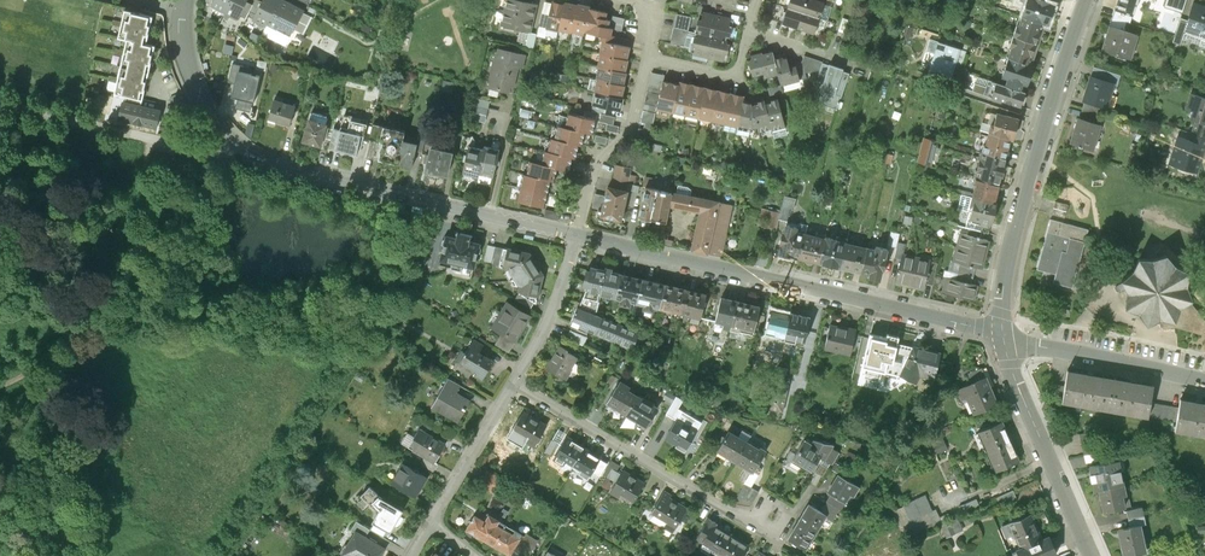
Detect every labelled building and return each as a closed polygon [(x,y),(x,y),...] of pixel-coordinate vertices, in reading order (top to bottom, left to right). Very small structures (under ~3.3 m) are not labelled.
[(226,10),(231,0),(217,0),(215,5),(226,10)] [(226,10),(238,16),(246,0),(231,0),(226,10)] [(268,24),(280,0),(264,0),(254,19),(268,24)] [(303,12),(280,0),(268,24),(292,32),(303,12)] [(505,12),(534,19),(537,5),(522,1),(517,0),(508,0),(505,12)] [(802,13),(807,0),(789,0),(787,8),(802,13)] [(814,0),(807,0),(802,13),(818,19),(823,3),(814,0)] [(1021,17),(1042,23),(1042,21),(1048,23),(1054,3),(1044,0),(1027,0),(1021,17)] [(1112,17),(1126,22),(1130,23),(1137,0),(1117,0),(1112,17)] [(1163,7),(1182,13),(1186,0),(1166,0),(1163,7)] [(545,2),(537,34),(537,36),(544,37),(546,28),(552,4),(545,2)] [(559,31),(560,29),(565,5),(552,2),(552,4),(546,28),(559,31)] [(572,32),(573,30),(578,6),(565,3),(565,5),(560,29),(572,32)] [(1188,21),(1185,32),(1204,38),(1204,7),(1194,3),(1188,21)] [(584,33),(585,31),(590,9),(591,8),(578,5),(578,6),(573,30),(584,33)] [(781,23),(797,29),(802,13),(787,8),(781,23)] [(602,41),(604,41),(615,44),(616,37),(612,36),(614,29),(610,28),(611,21),(607,20),(608,15),(608,13),(590,9),(585,31),(603,35),(602,41)] [(122,24),(149,30),(152,16),(125,10),(122,24)] [(530,33),(534,19),(505,12),(502,26),(529,32),(530,33)] [(696,34),(711,37),(715,16),(702,13),(700,23),(696,22),(694,30),(697,31),(696,34)] [(818,19),(802,13),(797,29),(813,34),(818,19)] [(676,14),(673,29),(688,32),(691,17),(676,14)] [(625,19),(608,15),(607,20),(611,21),(610,28),(614,29),(622,31),(625,19)] [(728,18),(715,16),(711,37),(724,39),(725,36),(729,37),(732,21),(728,21),(728,18)] [(1035,44),(1042,23),(1021,17),(1015,37),(1035,44)] [(1123,31),(1126,22),(1112,17),(1109,26),(1123,31)] [(1180,45),(1185,32),(1188,21),(1180,18),(1172,43),(1180,45)] [(119,38),(127,40),(146,44),(149,30),(122,24),(119,38)] [(1137,35),(1123,31),(1109,26),(1101,50),(1129,59),(1137,35)] [(696,34),(688,32),(673,29),(670,44),(689,48),(691,37),(695,38),(696,34)] [(537,34),(530,33),(529,32),(526,47),(534,49),(537,36),(537,34)] [(692,55),(707,58),(711,37),(696,34),(695,38),(691,37),(689,48),(688,53),(692,53),(692,55)] [(724,39),(711,37),(707,58),(720,60),(721,59),(725,60),(728,45),(723,44),(724,39)] [(1028,65),(1035,44),(1015,37),(1008,58),(1028,65)] [(949,79),(955,63),(959,49),(929,39),(925,51),(935,54),(928,73),(949,79)] [(124,53),(152,59),(155,46),(146,44),(127,40),(124,53)] [(630,47),(615,44),(604,41),(601,54),(603,54),(627,60),(630,47)] [(526,55),(499,49),(498,53),(496,53),(489,82),(491,82),(490,88),(509,93),(511,86),(514,87),(519,67),(524,68),(526,55)] [(966,51),(959,49),(955,63),(962,65),(966,51)] [(771,52),(760,55),(763,72),(764,77),(777,73),(773,59),(771,52)] [(121,67),(149,73),(152,59),(124,53),(121,67)] [(751,75),(763,72),(760,55),(759,53),(750,55),(751,59),(747,61),(751,75)] [(629,60),(627,60),(603,54),(600,66),(601,67),(626,73),(629,60)] [(803,56),(801,62),(804,73),(810,72),(818,74),(821,63),(822,62),(803,56)] [(268,63),(262,57),(257,62),(263,68),(268,63)] [(781,57),(773,59),(777,73),(780,85),(799,80),(794,65),(788,67),(785,58),(781,59),(781,57)] [(1033,66),(1028,65),(1008,58),(1002,78),(1007,79),(1005,86),(1020,91),(1022,84),(1027,86),(1033,66)] [(794,64),(794,65),(799,80),(806,78),(804,73),(801,62),(794,64)] [(829,66),(821,63),(818,74),(816,81),(823,83),(829,66)] [(278,66),(272,64),(270,72),(276,73),(278,66)] [(829,66),(823,83),(821,90),(828,92),(834,94),(842,71),(842,69),(829,65),(829,66)] [(118,80),(146,87),(149,73),(121,67),(118,80)] [(627,73),(626,73),(601,67),(598,79),(599,79),(624,85),(627,73)] [(1093,67),(1090,77),(1112,84),(1116,85),(1119,75),(1093,67)] [(231,70),(227,86),(236,88),(239,72),(231,70)] [(834,94),(828,92),(824,105),(837,109),(848,73),(842,71),(834,94)] [(260,77),(239,72),(236,88),(233,98),(254,102),(260,77)] [(650,140),(657,109),(663,83),(664,77),(651,74),(648,85),(653,86),(651,93),(647,92),(644,104),(649,105),(647,112),(643,111),(640,123),(645,124),(643,130),(639,129),(637,137),(650,140)] [(1090,77),(1082,101),(1084,102),(1099,107),(1104,108),(1112,84),(1090,77)] [(626,86),(624,85),(599,79),(596,92),(598,92),(623,98),(626,86)] [(123,99),(143,103),(146,87),(118,80),(114,97),(123,99)] [(444,80),(443,89),(452,90),(453,81),(444,80)] [(1025,92),(1020,91),(1005,86),(988,80),(986,87),(974,83),(972,91),(1020,107),(1021,103),(1023,104),(1026,96),(1024,95),(1025,92)] [(657,109),(673,113),(679,87),(663,83),(657,109)] [(680,83),(679,87),(673,113),(686,116),(693,86),(680,83)] [(686,116),(699,118),(706,89),(693,86),(686,116)] [(699,118),(712,121),(718,91),(706,89),(699,118)] [(712,121),(725,124),(731,94),(718,91),(712,121)] [(624,98),(623,98),(598,92),(595,105),(607,108),(621,111),(624,98)] [(744,97),(731,94),(725,124),(737,127),(743,102),(744,97)] [(1190,133),(1204,138),(1204,100),(1190,95),(1186,109),(1192,111),(1190,119),(1194,121),(1190,133)] [(487,115),(490,100),(478,97),(474,112),(487,115)] [(157,129),(162,107),(143,103),(123,99),(118,121),(157,129)] [(296,107),(275,100),(269,120),(290,126),(296,107)] [(764,100),(751,104),(757,128),(758,132),(771,129),(765,104),(764,100)] [(778,101),(765,104),(771,129),(772,131),(785,127),(778,101)] [(757,128),(751,104),(743,102),(737,127),(749,130),(757,128)] [(1093,124),(1099,107),(1084,102),(1079,119),(1093,124)] [(592,111),(602,114),(606,115),(607,108),(595,105),(593,104),(592,111)] [(520,108),(518,116),(531,119),(533,112),(520,108)] [(313,113),(310,114),(308,120),(309,120),(303,141),(321,146),(322,139),(325,140),(328,128),(325,127),(328,119),(326,116),(313,113)] [(570,114),(566,128),(585,132),(593,134),(596,120),(570,114)] [(600,122),(608,124),(614,125),(616,117),(606,115),(602,114),(600,122)] [(989,125),(987,134),(1009,139),(1012,140),(1015,128),(1017,119),(1006,116),(999,115),(996,114),(993,126),(989,125)] [(1023,121),(1017,119),(1015,128),(1021,130),(1023,121)] [(1078,119),(1070,144),(1091,151),(1099,125),(1093,124),(1079,119),(1078,119)] [(370,140),(381,143),(384,127),(373,124),(370,140)] [(619,126),(614,125),(608,124),(606,131),(618,133),(619,126)] [(582,145),(585,132),(566,128),(559,126),(556,139),(579,145),(582,145)] [(380,160),(399,165),(404,141),(407,132),(384,127),(381,143),(383,143),(380,160)] [(329,148),(336,149),(341,131),(334,129),(329,148)] [(336,151),(357,156),(362,136),(341,131),(336,149),(336,151)] [(420,132),(417,144),(418,145),(417,151),(422,153),(427,134),(420,132)] [(1204,150),(1204,138),(1190,133),(1188,141),(1177,137),(1168,163),(1198,173),(1204,150)] [(1003,159),(1009,139),(987,134),(982,154),(1003,159)] [(608,138),(597,135),(595,142),(606,144),(608,138)] [(576,158),(579,145),(556,139),(552,138),(549,152),(573,158),(576,158)] [(936,142),(923,138),(916,162),(930,166),(936,142)] [(417,144),(404,141),(399,165),(413,168),(417,151),(418,145),(417,144)] [(478,176),(478,172),(484,149),(469,146),(463,172),(478,176)] [(484,146),(484,149),(478,172),(493,176),(499,149),(484,146)] [(432,148),(426,172),(449,177),(455,154),(432,148)] [(570,171),(573,158),(549,152),(547,151),(543,165),(557,168),(570,171)] [(890,164),(892,155),(882,153),(880,162),(890,164)] [(982,154),(974,180),(997,186),(1000,177),(1001,177),(1004,168),(1001,167),(1003,159),(982,154)] [(554,181),(557,168),(543,165),(531,162),(528,175),(550,180),(554,181)] [(754,172),(756,165),(748,163),(746,170),(754,172)] [(615,164),(610,188),(624,191),(626,191),(627,184),(629,174),(631,168),(615,164)] [(777,178),(787,180),(790,170),(779,168),(777,178)] [(547,194),(550,180),(528,175),(524,174),(521,187),(547,194)] [(629,174),(627,184),(634,185),(636,176),(629,174)] [(577,180),(566,177),(564,183),(576,186),(577,180)] [(786,182),(776,179),(774,189),(784,192),(786,182)] [(993,204),(997,186),(974,180),(973,185),(975,185),(972,198),(993,204)] [(632,193),(634,185),(627,184),(626,191),(627,191),(632,193)] [(544,208),(547,194),(521,187),(518,202),(544,208)] [(618,222),(620,210),(621,211),(624,200),(625,200),(627,191),(626,191),(624,191),(610,188),(604,187),(597,217),(618,222)] [(638,217),(649,219),(655,189),(644,187),(638,217)] [(692,250),(706,253),(717,203),(671,193),(655,189),(649,219),(665,222),(668,206),(700,213),(692,250)] [(778,219),(786,221),(790,208),(793,209),(795,199),(784,197),(778,219)] [(996,204),(993,204),(972,198),(969,207),(972,207),(968,221),(990,226),(996,204)] [(1067,205),(1055,202),(1051,215),(1064,219),(1067,205)] [(733,206),(717,203),(706,253),(722,257),(733,206)] [(560,213),(546,209),(544,217),(558,220),(560,213)] [(912,217),(904,216),(903,224),(910,225),(912,217)] [(1050,220),(1036,270),(1055,275),(1053,284),(1072,289),(1088,230),(1050,220)] [(968,221),(964,235),(983,240),(985,233),(988,234),(990,226),(968,221)] [(790,255),(799,258),(805,233),(795,231),(796,228),(785,225),(783,233),(782,233),(778,246),(780,246),(778,254),(790,257),(790,255)] [(668,234),(661,232),(659,244),(671,246),(672,241),(667,240),(668,234)] [(887,246),(896,248),(897,243),(899,234),(890,232),(887,246)] [(824,238),(805,233),(799,258),(818,262),(824,238)] [(961,234),(957,248),(986,256),(990,242),(983,240),(964,235),(961,234)] [(480,244),(447,236),(440,266),(449,268),(451,262),(475,268),(480,244)] [(818,262),(839,267),(845,243),(824,238),(818,262)] [(866,248),(845,243),(839,267),(860,272),(866,248)] [(905,245),(897,243),(896,248),(893,259),(902,260),(903,256),(905,245)] [(504,249),(496,247),(492,265),(500,267),(504,249)] [(875,250),(866,248),(860,272),(868,274),(867,279),(879,282),(881,270),(883,270),(886,259),(885,259),(887,250),(876,247),(875,250)] [(983,269),(986,256),(957,248),(953,261),(961,263),(976,267),(983,269)] [(544,277),(531,255),(504,249),(500,267),(511,270),(521,288),(520,294),(535,303),(537,304),(544,277)] [(896,283),(910,286),(916,259),(903,256),(902,260),(896,283)] [(1185,288),(1187,275),(1174,269),(1165,258),(1152,262),(1137,261),(1132,274),(1120,283),(1126,296),(1124,311),(1137,316),(1145,329),(1160,321),(1162,322),(1173,324),(1179,310),(1190,303),(1185,288)] [(930,262),(916,259),(910,286),(924,289),(925,285),(928,269),(930,262)] [(971,285),(976,267),(961,263),(958,274),(945,271),(944,278),(946,278),(971,285)] [(413,293),(425,271),(418,267),(406,289),(413,293)] [(585,287),(584,291),(586,291),(601,295),(615,298),(621,275),(612,273),(612,270),(606,268),(605,271),(589,267),(588,272),(586,271),(582,286),(585,287)] [(935,271),(928,269),(925,285),(932,287),(935,271)] [(615,298),(636,303),(641,280),(621,275),(615,298)] [(946,278),(943,292),(974,301),(978,287),(971,285),(946,278)] [(664,285),(641,280),(636,303),(659,308),(664,285)] [(659,308),(680,313),(685,290),(664,285),(659,308)] [(704,295),(685,290),(680,313),(699,318),(704,295)] [(570,324),(597,335),(603,319),(596,316),(601,295),(586,291),(579,309),(577,308),(570,324)] [(531,309),(535,303),(520,294),(516,300),(531,309)] [(715,322),(734,326),(740,304),(721,299),(715,322)] [(492,329),(502,335),(515,343),(531,317),(508,303),(492,329)] [(1190,303),(1179,310),(1173,324),(1162,322),(1162,330),(1175,329),(1204,337),(1204,323),(1190,303)] [(759,308),(740,304),(734,326),(753,331),(759,308)] [(766,332),(785,337),(791,315),(772,310),(766,332)] [(809,320),(791,315),(785,337),(804,342),(809,320)] [(637,333),(603,319),(597,335),(631,348),(637,333)] [(831,326),(825,348),(850,355),(855,332),(831,326)] [(509,354),(515,343),(502,335),(495,346),(509,354)] [(389,340),(382,336),(379,342),(385,346),(389,340)] [(890,342),(869,337),(864,360),(885,364),(890,342)] [(482,346),(473,341),(460,363),(477,372),(474,376),(482,380),(492,363),(477,354),(482,346)] [(571,353),(561,347),(547,370),(567,381),(579,360),(570,355),(571,353)] [(913,348),(899,377),(915,385),(918,378),(924,377),(934,379),(940,354),(913,348)] [(978,366),(986,362),(981,352),(973,356),(978,366)] [(779,368),(777,377),(786,379),(788,370),(779,368)] [(1061,404),(1104,411),(1110,379),(1067,372),(1064,387),(1062,401),(1061,404)] [(1152,387),(1110,379),(1104,411),(1147,418),(1147,417),(1150,403),(1152,387)] [(448,380),(431,408),(456,422),(469,401),(455,394),(459,387),(448,380)] [(985,380),(956,392),(961,402),(966,400),(973,416),(996,407),(985,380)] [(607,404),(626,415),(637,397),(625,390),(627,387),(620,383),(607,404)] [(1064,387),(1050,385),(1047,399),(1062,401),(1064,387)] [(643,400),(637,397),(626,415),(629,417),(628,418),(634,421),(635,420),(646,427),(657,409),(652,406),(653,404),(643,399),(643,400)] [(1204,436),(1204,405),(1180,400),(1179,408),(1176,422),(1175,431),(1204,436)] [(1179,408),(1150,403),(1147,417),(1176,422),(1179,408)] [(546,426),(524,413),(513,430),(529,440),(526,443),(533,448),(546,426)] [(677,421),(666,438),(677,445),(678,443),(685,447),(695,432),(677,421)] [(978,433),(986,453),(1010,443),(1002,423),(978,433)] [(445,445),(419,430),(409,448),(425,458),(435,463),(445,445)] [(716,452),(734,463),(746,443),(728,432),(716,452)] [(1080,435),(1084,456),(1098,453),(1093,432),(1080,435)] [(565,461),(573,466),(584,448),(567,438),(555,459),(563,464),(565,461)] [(946,450),(942,439),(931,443),(936,454),(946,450)] [(814,441),(811,445),(809,449),(821,455),(819,458),(824,461),(832,448),(833,445),(814,441)] [(804,442),(797,455),(793,462),(802,467),(811,472),(819,458),(821,455),(809,449),(811,445),(804,442)] [(758,450),(746,443),(734,463),(752,474),(765,452),(759,448),(758,450)] [(1018,462),(1010,443),(986,453),(994,472),(1018,462)] [(599,458),(584,448),(573,466),(581,471),(579,473),(587,478),(591,471),(598,459),(599,458)] [(839,452),(832,448),(824,461),(831,465),(839,452)] [(800,471),(802,467),(793,462),(797,455),(790,451),(784,462),(800,471)] [(1099,461),(1098,453),(1084,456),(1085,464),(1099,461)] [(438,465),(435,463),(425,458),(421,465),(434,473),(438,465)] [(607,465),(598,459),(591,471),(600,477),(607,465)] [(612,462),(603,475),(616,483),(621,475),(617,472),(621,467),(612,462)] [(1094,493),(1098,492),(1123,487),(1117,463),(1089,469),(1094,493)] [(835,464),(831,470),(837,474),(840,467),(835,464)] [(428,479),(403,465),(392,484),(416,498),(421,490),(422,490),(428,479)] [(623,471),(621,475),(616,483),(610,492),(619,497),(620,495),(633,503),(644,484),(623,471)] [(501,480),(488,472),(479,485),(493,494),(501,480)] [(858,487),(839,475),(828,492),(831,494),(845,502),(850,494),(852,496),(858,487)] [(1128,509),(1123,487),(1098,492),(1103,515),(1128,509)] [(361,497),(379,514),(372,525),(374,526),(371,530),(384,538),(387,533),(388,534),(402,512),(385,502),(370,488),(361,497)] [(1016,499),(1013,491),(988,502),(991,510),(1016,499)] [(651,513),(666,522),(663,528),(672,533),(680,520),(682,515),(687,508),(668,498),(670,495),(664,492),(651,513)] [(831,494),(820,512),(826,515),(832,519),(838,510),(840,511),(845,502),(831,494)] [(932,512),(925,497),(892,511),(905,540),(940,527),(942,526),(941,524),(939,518),(935,510),(932,512)] [(809,505),(799,522),(816,532),(826,515),(820,512),(809,505)] [(1126,511),(1129,528),(1139,526),(1146,524),(1142,508),(1126,511)] [(948,514),(939,518),(941,524),(949,521),(951,520),(948,514)] [(467,532),(495,549),(505,532),(498,528),(501,523),(488,515),(483,522),(476,518),(467,532)] [(693,521),(682,515),(680,520),(690,526),(693,521)] [(1014,536),(1017,542),(1039,532),(1032,515),(1009,525),(1014,536)] [(571,520),(565,516),(560,524),(566,528),(571,520)] [(963,532),(956,517),(951,520),(949,521),(950,523),(942,526),(940,527),(946,539),(963,532)] [(806,549),(816,532),(799,522),(789,539),(806,549)] [(352,531),(356,533),(365,539),(370,531),(357,523),(352,531)] [(1005,540),(1014,536),(1009,525),(1000,529),(1005,540)] [(715,526),(704,544),(722,554),(733,536),(715,526)] [(1118,530),(1123,555),(1125,555),(1144,552),(1139,526),(1129,528),(1118,530)] [(505,532),(495,549),(508,555),(512,555),(514,553),(521,541),(514,537),(505,532)] [(1039,532),(1017,542),(1020,551),(1017,552),(1019,555),(1056,555),(1049,540),(1044,542),(1039,532)] [(343,555),(382,555),(385,550),(365,539),(356,533),(343,555)] [(516,533),(514,537),(521,541),(523,537),(516,533)] [(521,541),(514,553),(519,555),(531,555),(539,542),(525,534),(523,537),(521,541)] [(733,536),(722,554),(725,555),(743,555),(749,546),(733,536)]
